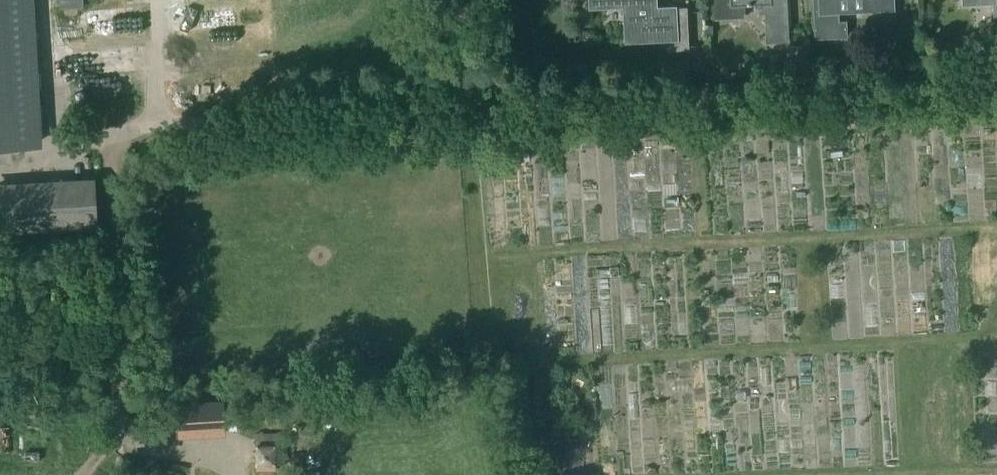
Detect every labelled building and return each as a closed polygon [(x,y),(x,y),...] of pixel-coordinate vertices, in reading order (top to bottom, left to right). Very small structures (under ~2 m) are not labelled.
[(29,0),(0,0),(0,144),(37,142),(29,0)] [(675,6),(655,7),(655,0),(591,0),(591,2),(626,1),(628,39),(677,37),(675,6)] [(713,17),(744,16),(744,5),(765,3),(768,41),(790,40),(787,0),(712,0),(713,17)] [(894,0),(814,0),(816,35),(847,34),(847,20),(841,21),(841,9),(895,6),(894,0)] [(963,4),(993,2),(994,33),(996,33),(996,0),(963,0),(963,4)] [(804,63),(804,45),(787,45),(787,64),(804,63)] [(99,168),(0,172),(0,225),(101,221),(99,168)] [(258,434),(257,466),(278,466),(279,435),(258,434)]
